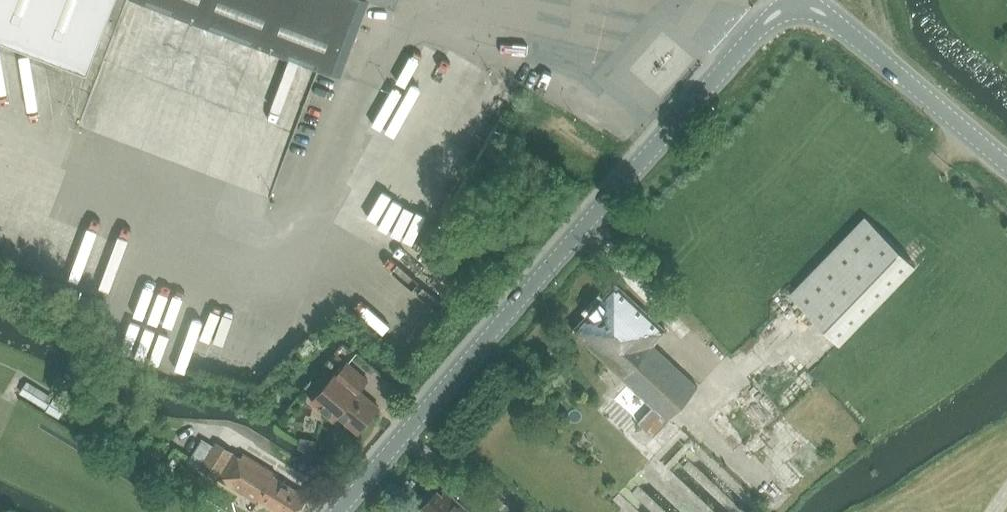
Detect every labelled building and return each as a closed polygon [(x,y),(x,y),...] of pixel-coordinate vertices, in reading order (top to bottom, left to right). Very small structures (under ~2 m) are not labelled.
[(89,70),(115,0),(0,0),(0,36),(89,70)] [(370,0),(141,0),(317,67),(341,76),(370,0)] [(393,9),(396,0),(371,0),(393,9)] [(403,223),(422,229),(429,208),(410,202),(403,223)] [(839,343),(915,265),(868,220),(792,298),(839,343)] [(611,502),(622,511),(755,511),(760,506),(678,429),(677,431),(665,421),(696,389),(651,347),(664,333),(614,286),(570,333),(625,385),(611,401),(661,447),(611,502)] [(371,383),(351,365),(338,380),(336,378),(314,403),(335,422),(340,417),(359,434),(382,408),(363,391),(371,383)] [(747,380),(713,406),(740,440),(774,414),(747,380)] [(30,399),(47,410),(55,397),(38,387),(30,399)] [(55,397),(47,410),(46,411),(59,419),(68,404),(55,396),(55,397)] [(214,445),(202,438),(188,461),(201,469),(259,503),(260,500),(280,511),(296,511),(305,496),(274,477),(276,473),(244,455),(241,460),(215,444),(214,445)] [(469,511),(470,511),(444,488),(439,493),(436,491),(434,493),(431,491),(423,500),(425,503),(423,505),(426,508),(422,511),(470,511),(469,511)] [(502,511),(508,511),(511,508),(499,496),(492,503),(502,511)] [(483,511),(502,511),(492,503),(483,511)]
